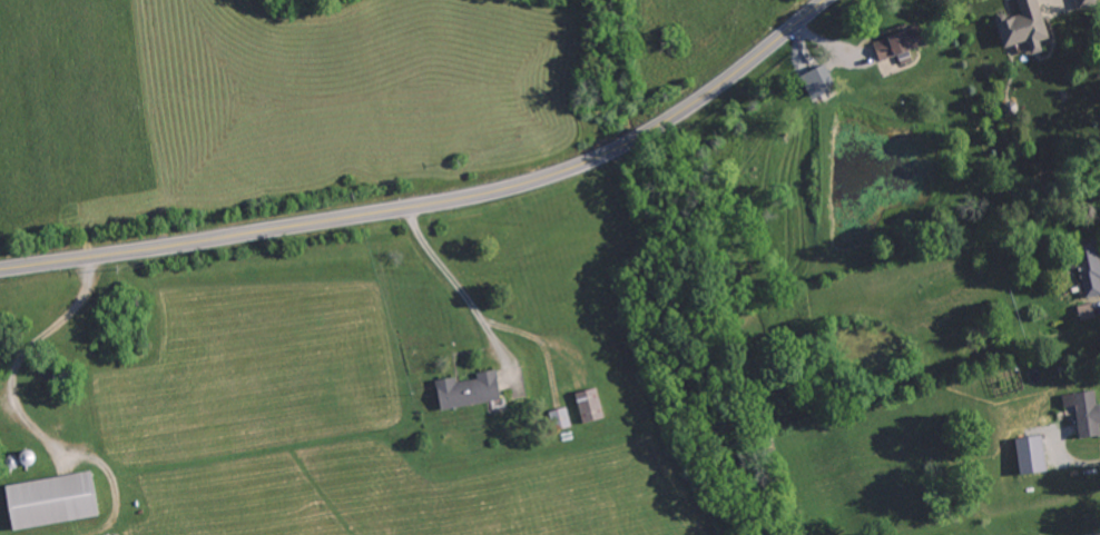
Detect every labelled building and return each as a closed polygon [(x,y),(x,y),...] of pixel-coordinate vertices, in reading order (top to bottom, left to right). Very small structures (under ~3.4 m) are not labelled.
[(1021,41),(1025,55),(1037,51),(1034,41),(1044,39),(1033,0),(1012,0),(1015,14),(990,21),(997,48),(1021,41)] [(874,61),(894,55),(897,65),(907,62),(899,32),(869,41),(874,61)] [(1098,295),(1095,279),(1098,278),(1092,247),(1070,251),(1080,298),(1098,295)] [(1072,306),(1075,320),(1090,317),(1088,303),(1072,306)] [(436,411),(496,400),(490,370),(471,374),(472,379),(451,383),(450,377),(430,381),(436,411)] [(599,419),(591,388),(571,394),(579,424),(599,419)] [(1096,437),(1092,391),(1057,395),(1059,408),(1071,407),(1074,439),(1096,437)] [(546,411),(549,430),(569,427),(566,408),(546,411)] [(1040,473),(1037,436),(1010,439),(1013,476),(1040,473)] [(97,516),(93,496),(88,497),(84,471),(0,486),(0,507),(4,532),(97,516)]
